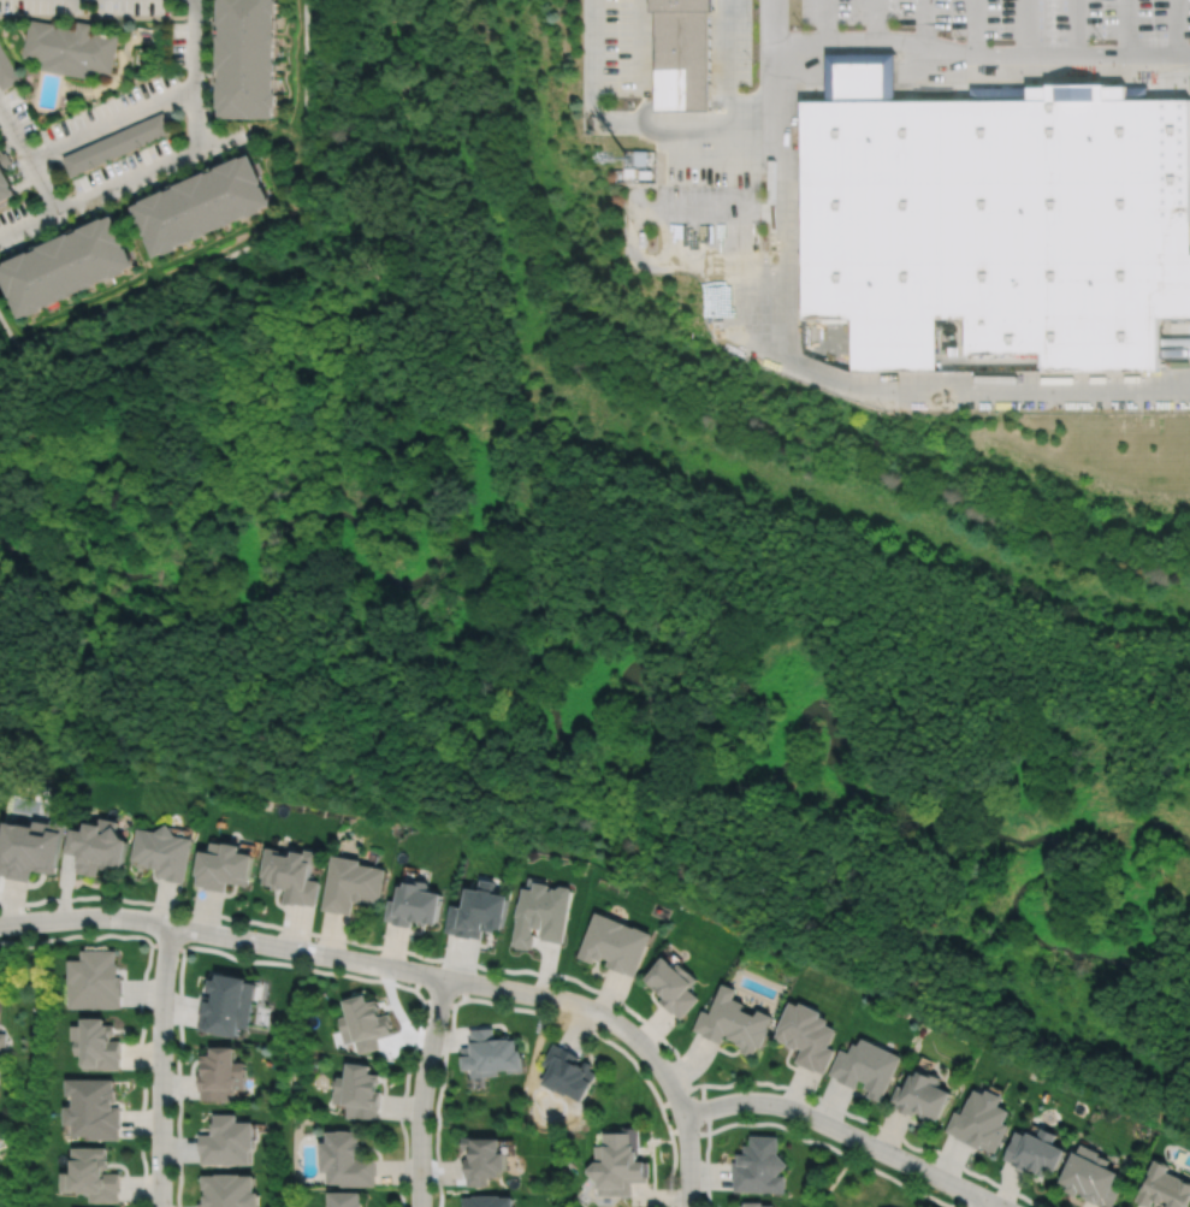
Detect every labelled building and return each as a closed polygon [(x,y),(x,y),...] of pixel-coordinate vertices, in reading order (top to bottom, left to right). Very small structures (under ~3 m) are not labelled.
[(276,117),(276,0),(220,0),(220,117),(276,117)] [(655,111),(708,111),(708,11),(715,11),(715,0),(655,0),(655,111)] [(32,20),(79,29),(81,22),(96,24),(95,31),(122,36),(116,71),(95,67),(93,81),(45,71),(46,60),(25,57),(32,20)] [(20,79),(0,43),(0,88),(1,90),(20,79)] [(831,55),(831,103),(900,102),(900,54),(831,55)] [(809,321),(857,321),(857,372),(941,372),(940,316),(969,316),(969,355),(1046,354),(1046,372),(1161,372),(1161,359),(1161,318),(1189,318),(1189,101),(1151,101),(1130,102),(1130,87),(1032,87),(1032,102),(972,102),(900,102),(831,103),(807,103),(809,321)] [(1032,87),(1032,102),(972,102),(971,88),(1032,87)] [(1151,87),(1130,87),(1130,102),(1151,101),(1151,87)] [(61,154),(69,174),(170,135),(162,115),(61,154)] [(624,177),(648,178),(648,169),(652,169),(652,151),(624,150),(624,177)] [(156,258),(135,207),(253,155),(274,206),(156,258)] [(19,195),(0,206),(0,161),(19,195)] [(20,319),(0,274),(0,267),(116,217),(138,267),(20,319)] [(0,849),(0,875),(6,876),(6,878),(29,882),(31,870),(36,871),(36,872),(48,875),(48,874),(55,875),(65,823),(51,821),(49,824),(32,821),(32,824),(6,820),(5,823),(0,849)] [(124,840),(117,830),(118,823),(100,820),(99,826),(85,823),(84,833),(69,829),(64,853),(79,857),(77,872),(84,874),(83,875),(97,877),(100,864),(102,864),(101,869),(112,871),(113,866),(124,868),(129,841),(124,840)] [(156,833),(138,829),(132,860),(140,863),(140,865),(149,866),(149,868),(158,869),(155,877),(166,880),(166,881),(185,883),(193,840),(176,836),(167,824),(156,833)] [(202,852),(196,886),(206,887),(205,889),(225,893),(227,883),(248,887),(249,881),(250,881),(255,857),(241,853),(243,847),(226,844),(225,845),(213,842),(211,853),(202,852)] [(267,848),(262,877),(265,878),(264,884),(274,887),(273,891),(282,892),(283,889),(286,891),(284,904),(296,906),(297,905),(307,906),(307,905),(313,906),(319,882),(310,881),(314,866),(319,868),(321,853),(307,851),(307,854),(295,853),(294,858),(280,856),(282,851),(267,848)] [(330,856),(320,910),(338,913),(338,912),(349,915),(351,901),(360,903),(360,899),(363,900),(363,901),(375,904),(378,897),(379,898),(384,870),(357,865),(359,860),(330,856)] [(404,878),(403,882),(402,882),(401,887),(397,887),(393,901),(387,900),(384,921),(392,922),(391,924),(409,928),(410,922),(418,923),(416,925),(425,927),(426,924),(433,925),(439,895),(425,892),(426,886),(426,883),(404,878)] [(449,905),(444,933),(455,934),(455,936),(469,939),(469,937),(479,939),(481,930),(493,933),(493,929),(501,930),(508,897),(492,894),(495,883),(479,880),(478,892),(466,889),(462,907),(449,905)] [(521,888),(519,904),(516,904),(514,918),(516,918),(511,945),(515,946),(515,947),(527,949),(527,947),(531,948),(533,934),(531,934),(532,928),(541,930),(540,940),(561,943),(570,891),(569,891),(569,888),(560,887),(558,888),(557,888),(556,889),(551,889),(551,892),(546,891),(547,886),(533,882),(532,891),(521,888)] [(596,913),(576,957),(592,964),(593,959),(600,962),(602,957),(608,960),(605,966),(624,974),(626,972),(634,976),(651,935),(634,928),(634,929),(596,913)] [(69,962),(69,1010),(120,1010),(120,1000),(122,1000),(122,977),(119,977),(119,965),(117,965),(117,952),(82,952),(82,962),(69,962)] [(663,958),(653,970),(645,980),(655,987),(655,986),(658,988),(656,990),(663,998),(658,1002),(673,1014),(674,1013),(681,1019),(699,999),(688,990),(693,984),(692,984),(697,980),(679,964),(675,969),(663,958)] [(220,976),(219,982),(213,981),(211,994),(217,994),(215,999),(205,996),(201,1019),(202,1019),(201,1031),(208,1033),(208,1034),(238,1040),(241,1029),(249,1030),(259,986),(249,984),(250,982),(220,976)] [(723,984),(710,1014),(701,1011),(694,1030),(703,1034),(701,1036),(721,1043),(726,1035),(728,1036),(727,1039),(738,1042),(736,1045),(742,1047),(740,1052),(752,1058),(757,1047),(760,1049),(769,1029),(768,1029),(772,1018),(758,1012),(756,1018),(742,1012),(745,1005),(733,1000),(736,990),(723,984)] [(363,996),(341,1002),(344,1016),(337,1018),(344,1045),(351,1042),(353,1043),(354,1043),(357,1054),(378,1048),(375,1040),(391,1035),(390,1026),(391,1026),(387,1014),(379,1017),(377,1010),(378,1010),(375,1000),(366,1004),(363,996)] [(791,1002),(776,1031),(778,1031),(775,1039),(786,1043),(787,1041),(788,1042),(787,1046),(797,1051),(798,1047),(801,1049),(795,1063),(815,1072),(815,1070),(824,1075),(835,1052),(828,1048),(836,1030),(827,1026),(829,1022),(821,1017),(822,1014),(801,1004),(799,1007),(791,1002)] [(71,1028),(71,1042),(75,1042),(75,1057),(83,1057),(83,1071),(120,1071),(120,1061),(120,1042),(111,1042),(111,1037),(116,1037),(116,1028),(106,1028),(106,1020),(83,1020),(83,1028),(71,1028)] [(469,1030),(470,1045),(469,1045),(469,1047),(460,1048),(461,1058),(460,1058),(461,1072),(469,1071),(469,1078),(496,1076),(496,1072),(505,1071),(505,1073),(522,1072),(520,1053),(516,1053),(515,1042),(509,1042),(509,1036),(498,1036),(498,1041),(493,1042),(492,1028),(469,1030)] [(841,1051),(829,1075),(837,1078),(836,1081),(856,1089),(860,1081),(868,1083),(865,1089),(870,1091),(868,1096),(882,1104),(902,1058),(863,1040),(860,1047),(854,1045),(849,1054),(841,1051)] [(552,1043),(540,1065),(549,1070),(540,1085),(553,1093),(556,1090),(580,1104),(591,1084),(590,1084),(596,1075),(588,1070),(591,1065),(584,1061),(581,1066),(576,1064),(579,1058),(562,1047),(562,1049),(552,1043)] [(214,1051),(214,1058),(203,1058),(203,1066),(205,1066),(205,1073),(201,1073),(200,1090),(202,1090),(201,1099),(235,1100),(235,1087),(247,1087),(247,1065),(237,1065),(237,1051),(214,1051)] [(334,1078),(331,1106),(347,1107),(344,1119),(355,1120),(355,1118),(375,1120),(377,1112),(378,1112),(380,1091),(375,1091),(375,1084),(378,1085),(379,1075),(368,1073),(369,1067),(345,1065),(344,1079),(334,1078)] [(899,1087),(890,1104),(898,1107),(898,1108),(902,1111),(901,1113),(912,1118),(916,1108),(922,1111),(919,1114),(929,1118),(930,1113),(939,1118),(949,1095),(936,1089),(940,1081),(919,1071),(918,1075),(917,1073),(916,1077),(913,1076),(907,1090),(899,1087)] [(66,1077),(66,1093),(72,1093),(72,1104),(64,1104),(63,1123),(72,1123),(72,1134),(90,1134),(90,1138),(119,1138),(119,1128),(120,1128),(120,1106),(113,1106),(113,1100),(116,1100),(116,1087),(114,1087),(114,1077),(66,1077)] [(954,1108),(946,1129),(954,1132),(953,1135),(971,1142),(979,1146),(979,1144),(994,1150),(1007,1122),(1002,1119),(1006,1112),(997,1108),(1001,1099),(985,1091),(984,1096),(973,1091),(970,1100),(969,1099),(963,1112),(954,1108)] [(200,1134),(200,1153),(201,1153),(201,1162),(226,1162),(226,1164),(232,1164),(232,1162),(250,1162),(250,1149),(254,1146),(254,1119),(237,1119),(237,1112),(215,1112),(215,1122),(213,1122),(213,1134),(200,1134)] [(1016,1128),(1002,1156),(1012,1160),(1011,1161),(1029,1170),(1030,1166),(1037,1168),(1036,1171),(1044,1175),(1049,1165),(1056,1168),(1067,1147),(1052,1140),(1056,1131),(1041,1124),(1037,1132),(1026,1128),(1025,1132),(1016,1128)] [(594,1178),(597,1178),(597,1187),(597,1195),(630,1195),(630,1182),(647,1182),(646,1176),(649,1176),(649,1161),(645,1161),(645,1159),(637,1159),(637,1153),(639,1153),(639,1128),(622,1128),(622,1134),(602,1135),(602,1147),(594,1147),(594,1159),(587,1167),(587,1171),(594,1178)] [(327,1129),(327,1140),(321,1141),(321,1170),(327,1170),(327,1182),(341,1182),(341,1185),(372,1184),(372,1176),(374,1176),(374,1158),(357,1158),(357,1153),(362,1153),(362,1142),(360,1142),(360,1136),(357,1136),(357,1132),(350,1132),(350,1129),(327,1129)] [(777,1153),(778,1138),(751,1137),(751,1147),(745,1147),(744,1153),(739,1152),(738,1161),(733,1161),(732,1181),(734,1181),(733,1190),(785,1193),(786,1175),(776,1175),(788,1164),(777,1153)] [(461,1138),(461,1148),(467,1148),(467,1158),(464,1158),(464,1176),(467,1176),(467,1185),(486,1185),(486,1175),(498,1175),(498,1167),(504,1167),(504,1149),(499,1149),(499,1142),(474,1142),(474,1138),(461,1138)] [(1074,1147),(1060,1178),(1068,1183),(1066,1188),(1077,1193),(1079,1188),(1084,1190),(1082,1195),(1103,1205),(1103,1203),(1112,1206),(1123,1182),(1114,1178),(1119,1168),(1117,1167),(1118,1164),(1113,1161),(1111,1165),(1107,1162),(1111,1158),(1099,1152),(1099,1149),(1081,1141),(1077,1149),(1074,1147)] [(72,1146),(72,1170),(69,1170),(69,1171),(60,1171),(60,1189),(72,1190),(72,1189),(79,1189),(79,1190),(90,1190),(90,1201),(118,1201),(118,1191),(120,1191),(120,1172),(103,1172),(103,1167),(108,1167),(109,1158),(106,1158),(107,1146),(72,1146)] [(1136,1199),(1150,1205),(1154,1196),(1162,1200),(1164,1197),(1170,1200),(1167,1206),(1184,1206),(1187,1206),(1189,1199),(1189,1179),(1167,1168),(1170,1162),(1155,1156),(1136,1199)] [(203,1188),(206,1188),(206,1194),(205,1194),(205,1203),(199,1203),(199,1206),(260,1206),(260,1190),(255,1190),(255,1173),(242,1173),(242,1172),(217,1172),(217,1173),(203,1173),(203,1188)] [(330,1206),(362,1206),(362,1201),(361,1201),(361,1190),(330,1190),(330,1206)] [(462,1206),(511,1206),(511,1195),(498,1195),(498,1194),(472,1194),(472,1196),(462,1196),(462,1206)]
